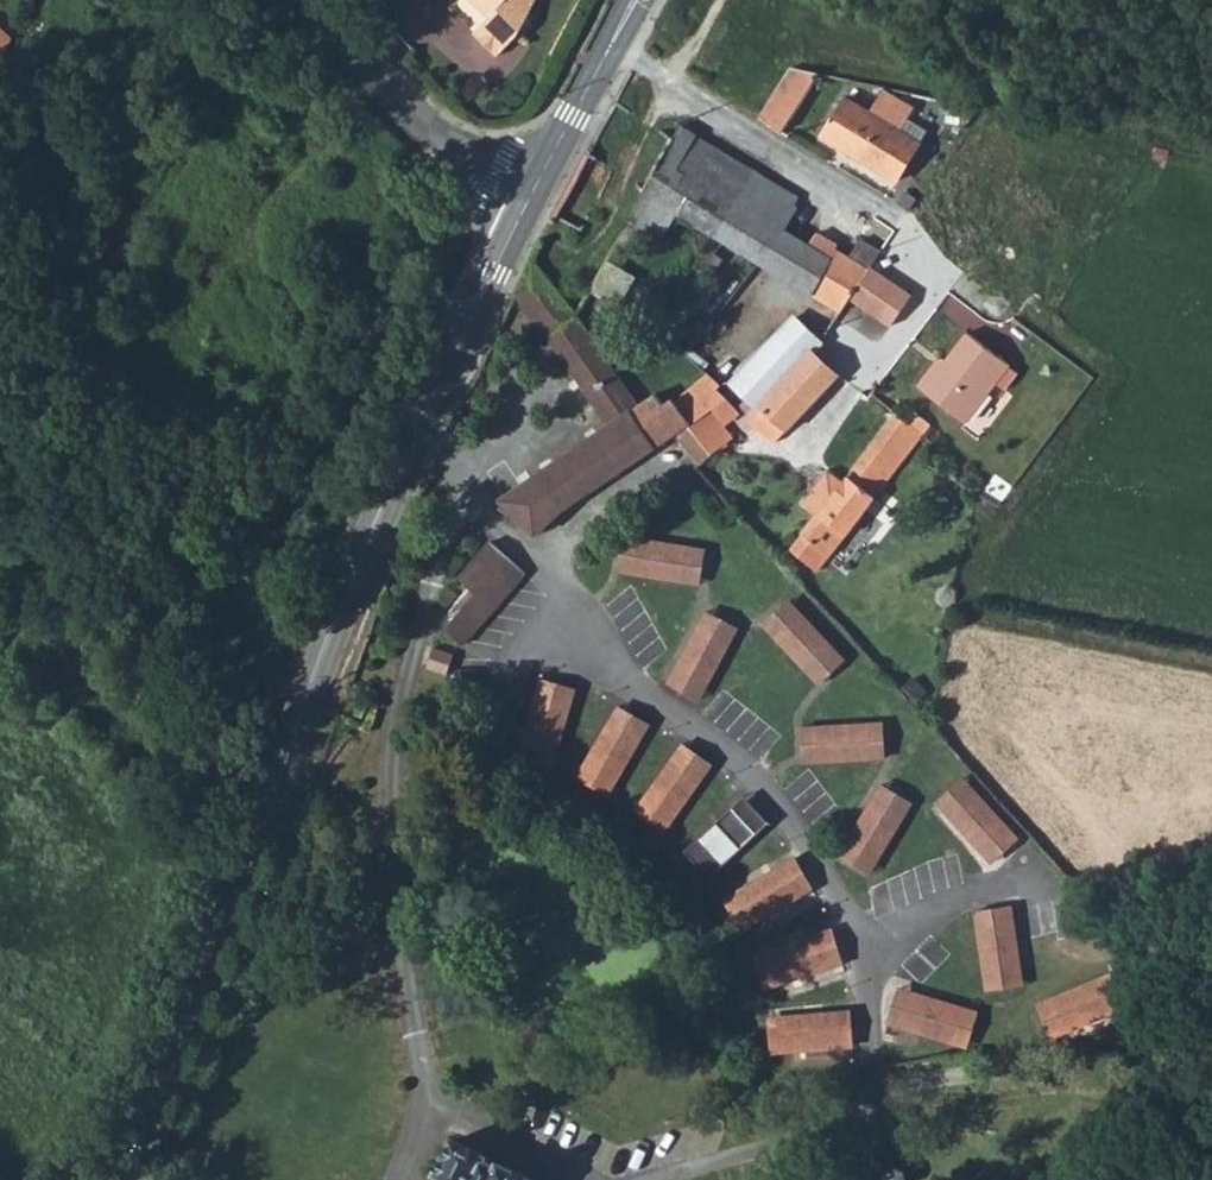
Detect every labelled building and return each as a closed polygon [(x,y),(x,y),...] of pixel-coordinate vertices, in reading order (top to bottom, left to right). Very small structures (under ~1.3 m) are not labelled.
[(486,14),(495,4),(519,27),(532,0),(472,0),(486,14)] [(486,14),(470,29),(496,54),(517,31),(519,27),(495,4),(486,14)] [(780,130),(818,73),(800,70),(791,68),(759,117),(780,130)] [(844,149),(895,180),(926,130),(907,118),(914,107),(882,89),(869,111),(844,149)] [(844,149),(869,111),(844,97),(820,134),(844,149)] [(627,221),(659,240),(677,211),(714,233),(752,170),(678,125),(649,171),(651,174),(643,192),(627,221)] [(714,233),(759,261),(780,226),(797,197),(752,170),(714,233)] [(897,201),(908,209),(915,197),(904,191),(897,201)] [(759,261),(839,309),(848,297),(869,266),(880,249),(861,237),(849,256),(836,248),(838,243),(817,231),(809,243),(780,226),(759,261)] [(514,292),(571,372),(608,424),(499,500),(535,536),(560,514),(672,435),(697,467),(712,456),(710,454),(687,426),(690,423),(673,400),(672,397),(662,404),(653,392),(638,404),(575,314),(531,258),(514,292)] [(848,297),(891,326),(911,294),(869,266),(848,297)] [(730,382),(755,406),(809,349),(818,338),(794,315),(730,382)] [(958,345),(981,361),(988,352),(964,335),(958,345)] [(915,389),(942,407),(966,424),(1007,365),(988,352),(981,361),(958,345),(943,366),(938,372),(931,367),(915,389)] [(755,406),(767,417),(783,431),(836,375),(809,349),(755,406)] [(931,367),(938,372),(943,366),(935,361),(931,367)] [(673,400),(690,423),(687,426),(710,454),(732,438),(722,426),(710,412),(727,399),(717,388),(720,384),(706,374),(673,400)] [(710,412),(722,426),(738,412),(727,399),(710,412)] [(894,414),(841,482),(823,469),(798,502),(813,514),(799,531),(801,535),(790,550),(817,571),(920,433),(894,414)] [(767,417),(756,428),(773,443),(783,431),(767,417)] [(625,536),(619,573),(634,575),(640,538),(625,536)] [(640,538),(634,575),(683,583),(689,546),(640,538)] [(454,618),(443,629),(462,646),(524,576),(488,543),(457,578),(470,590),(475,595),(454,618)] [(689,546),(683,583),(698,586),(704,549),(689,546)] [(762,626),(773,637),(800,611),(790,600),(762,626)] [(738,629),(705,611),(698,625),(731,643),(738,629)] [(800,611),(773,637),(807,673),(834,648),(800,611)] [(731,643),(698,625),(674,669),(707,687),(731,643)] [(834,648),(807,673),(818,685),(845,659),(834,648)] [(674,669),(667,682),(700,700),(707,687),(674,669)] [(540,679),(536,694),(571,705),(576,690),(540,679)] [(557,752),(571,705),(536,694),(522,742),(557,752)] [(650,725),(617,707),(609,720),(642,738),(650,725)] [(609,720),(585,763),(617,781),(642,738),(609,720)] [(867,723),(869,760),(884,759),(882,722),(867,723)] [(867,723),(817,726),(819,763),(869,760),(867,723)] [(804,764),(819,763),(817,726),(802,727),(804,764)] [(557,752),(522,742),(517,757),(553,767),(557,752)] [(712,765),(682,744),(673,756),(703,778),(712,765)] [(675,818),(703,778),(673,756),(644,797),(675,818)] [(577,776),(609,795),(617,781),(585,763),(577,776)] [(964,779),(936,803),(947,815),(974,790),(964,779)] [(912,804),(880,785),(872,798),(905,817),(912,804)] [(974,790),(947,815),(980,852),(1007,827),(974,790)] [(769,823),(744,796),(732,806),(757,834),(769,823)] [(644,797),(635,810),(666,831),(675,818),(644,797)] [(905,817),(872,798),(847,840),(879,859),(905,817)] [(757,834),(732,806),(696,840),(721,867),(757,834)] [(980,852),(991,863),(1018,839),(1007,827),(980,852)] [(685,850),(710,878),(721,867),(696,840),(685,850)] [(879,859),(847,840),(839,853),(871,872),(879,859)] [(781,865),(799,897),(813,890),(794,857),(781,865)] [(738,890),(757,922),(799,897),(781,865),(738,890)] [(724,898),(743,930),(757,922),(738,890),(724,898)] [(974,912),(976,927),(1014,922),(1012,906),(974,912)] [(1014,922),(976,927),(983,975),(1021,969),(1014,922)] [(816,934),(828,969),(843,964),(831,929),(816,934)] [(816,934),(769,949),(781,984),(828,969),(816,934)] [(754,953),(766,989),(781,984),(769,949),(754,953)] [(1021,969),(983,975),(985,990),(1023,984),(1021,969)] [(1096,979),(1111,1014),(1125,1008),(1110,973),(1096,979)] [(1096,979),(1051,997),(1066,1033),(1111,1014),(1096,979)] [(888,1024),(903,1029),(914,992),(899,988),(888,1024)] [(951,1044),(963,1007),(914,992),(903,1029),(951,1044)] [(1052,1039),(1066,1033),(1051,997),(1037,1003),(1052,1039)] [(963,1007),(951,1044),(966,1048),(978,1012),(963,1007)] [(834,1012),(837,1049),(852,1048),(850,1011),(834,1012)] [(834,1012),(785,1015),(787,1053),(837,1049),(834,1012)] [(772,1054),(787,1053),(785,1015),(769,1016),(772,1054)] [(501,1165),(497,1170),(483,1163),(485,1157),(454,1142),(438,1174),(450,1179),(529,1179),(501,1165)]
